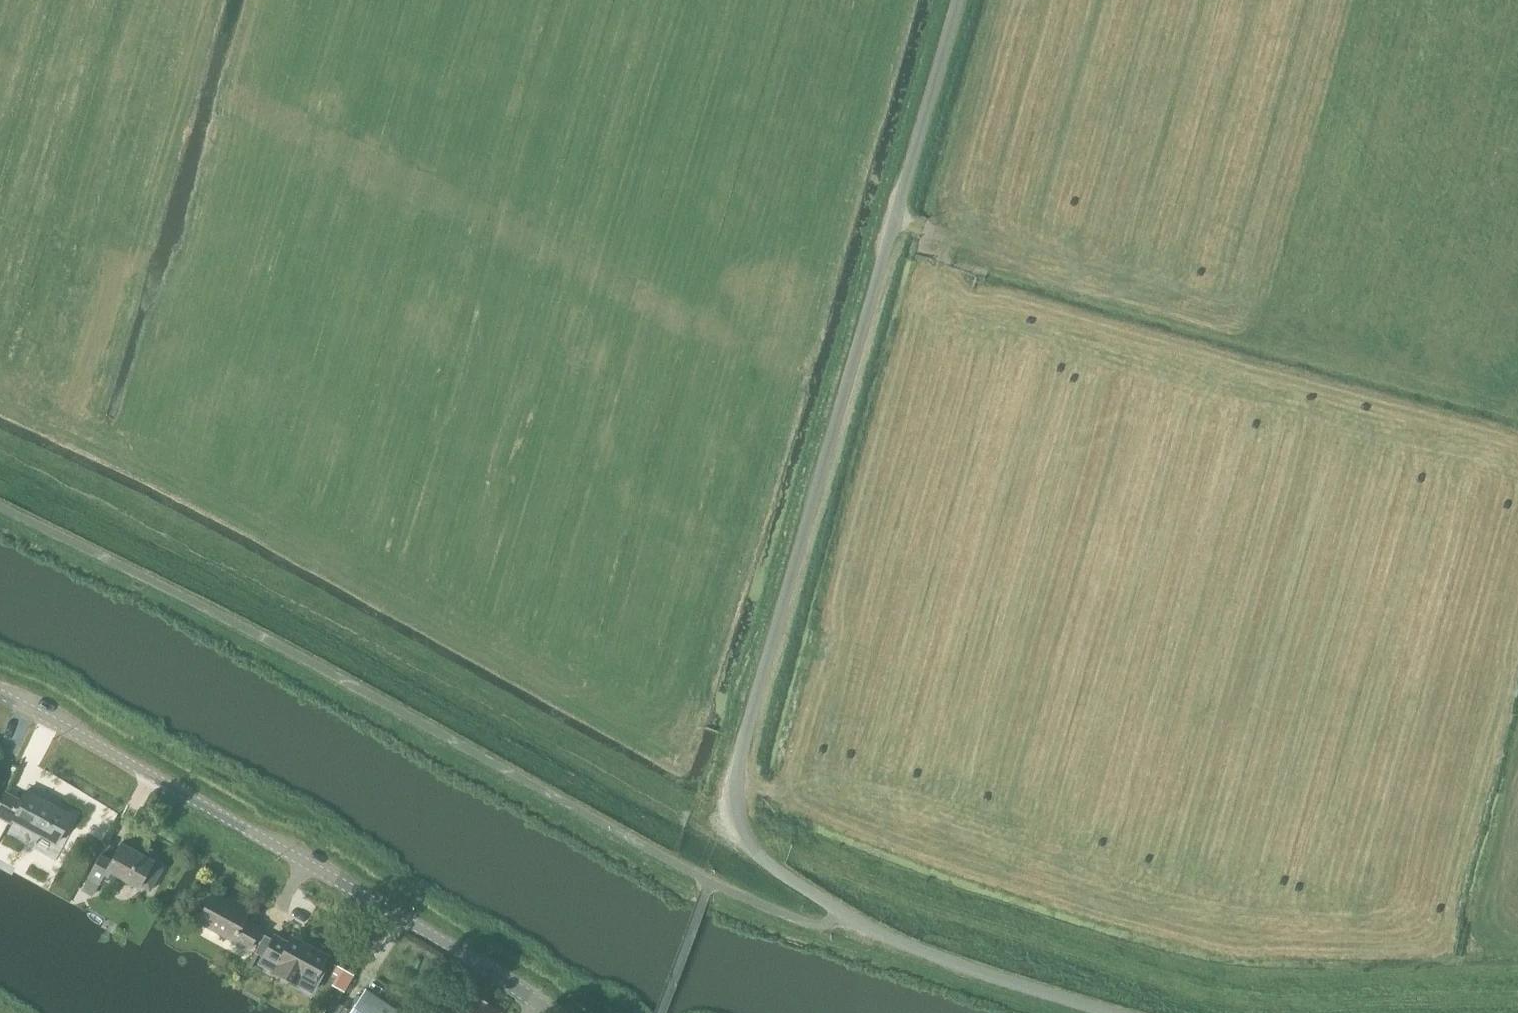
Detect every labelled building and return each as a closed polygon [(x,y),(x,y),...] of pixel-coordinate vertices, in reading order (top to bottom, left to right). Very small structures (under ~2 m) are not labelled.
[(26,792),(25,792),(20,800),(7,793),(0,805),(0,818),(9,823),(9,822),(10,819),(56,843),(71,816),(26,792)] [(152,862),(153,861),(121,843),(111,862),(100,855),(80,891),(91,897),(99,884),(108,889),(115,875),(138,887),(139,886),(150,892),(162,868),(152,862)] [(248,950),(249,949),(260,928),(244,919),(247,913),(212,894),(198,921),(232,939),(231,941),(248,950)] [(263,956),(259,963),(308,990),(312,983),(327,956),(311,948),(291,937),(288,944),(274,936),(263,956)] [(500,1012),(460,988),(444,1012),(500,1012)] [(351,1012),(399,1012),(365,992),(351,1012)]
